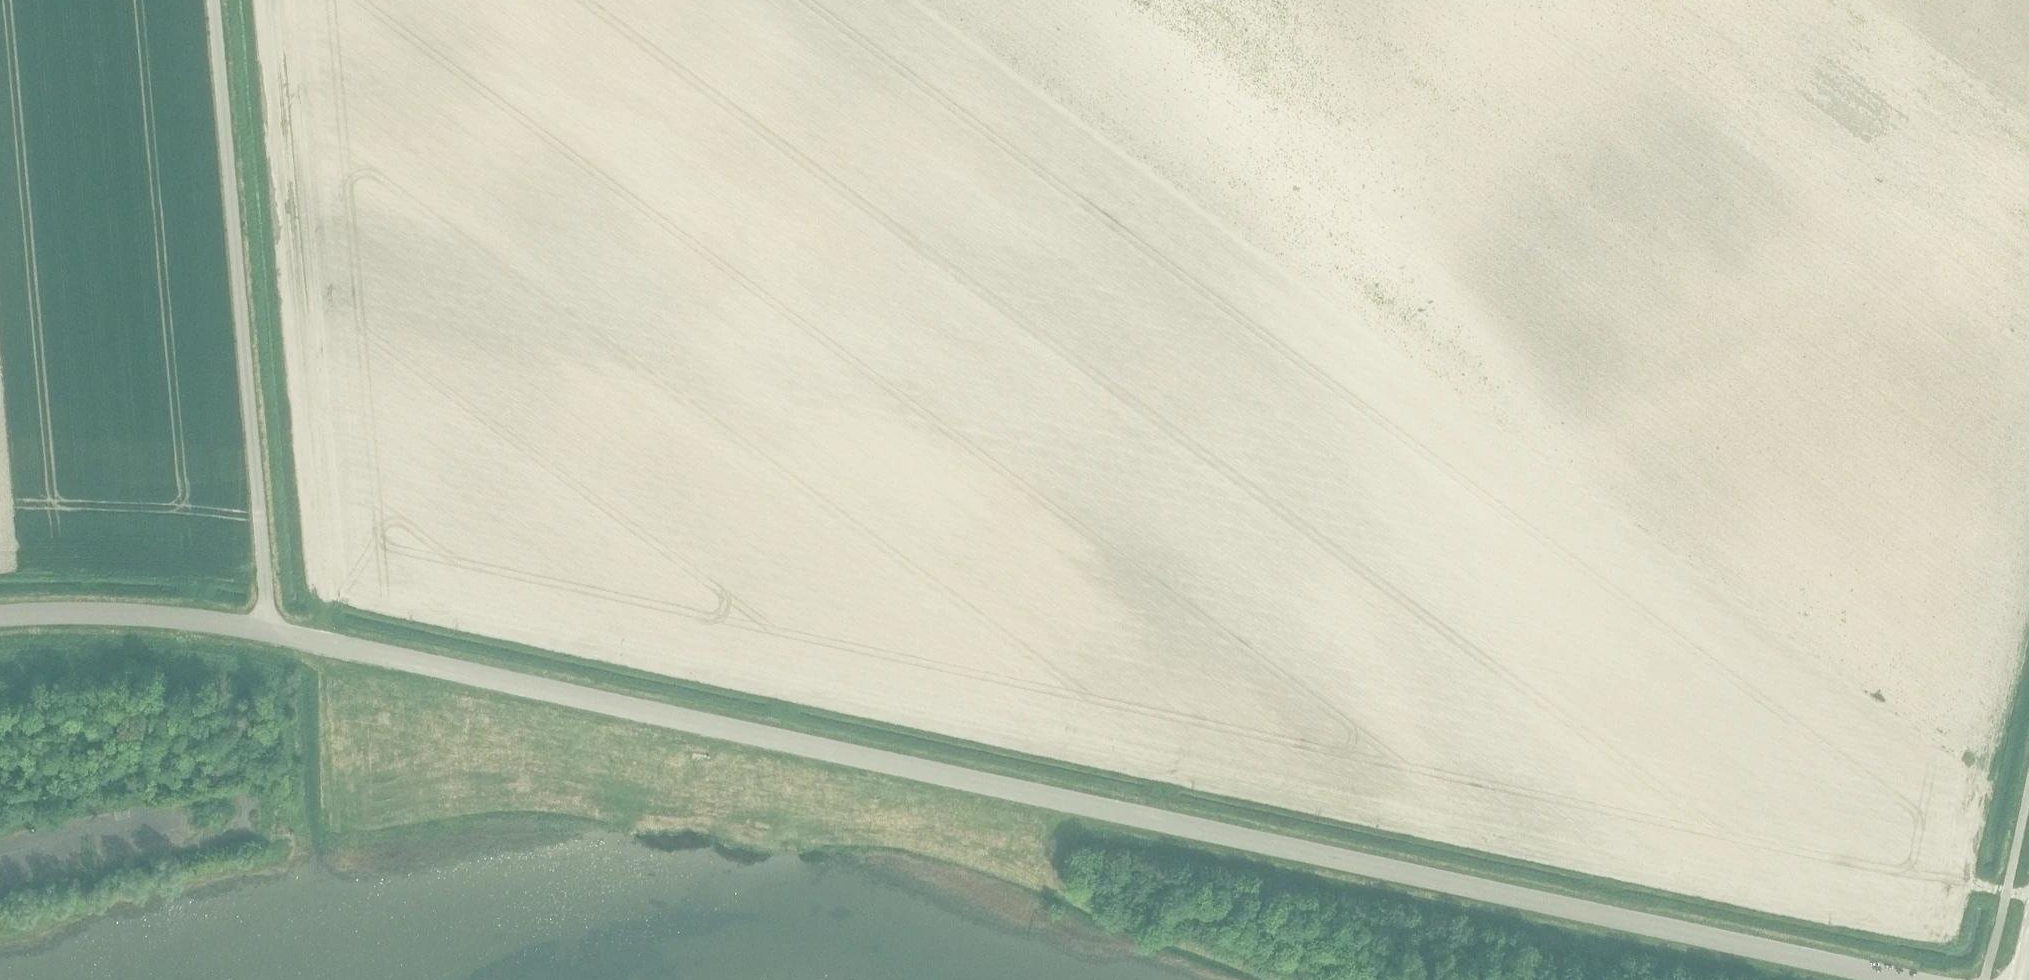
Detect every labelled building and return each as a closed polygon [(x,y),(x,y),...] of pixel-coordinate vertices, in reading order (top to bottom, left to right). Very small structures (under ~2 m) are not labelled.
[(71,832),(84,818),(77,812),(64,825),(71,832)] [(37,841),(45,844),(53,823),(45,820),(37,841)] [(6,844),(12,849),(28,831),(21,825),(6,844)]
